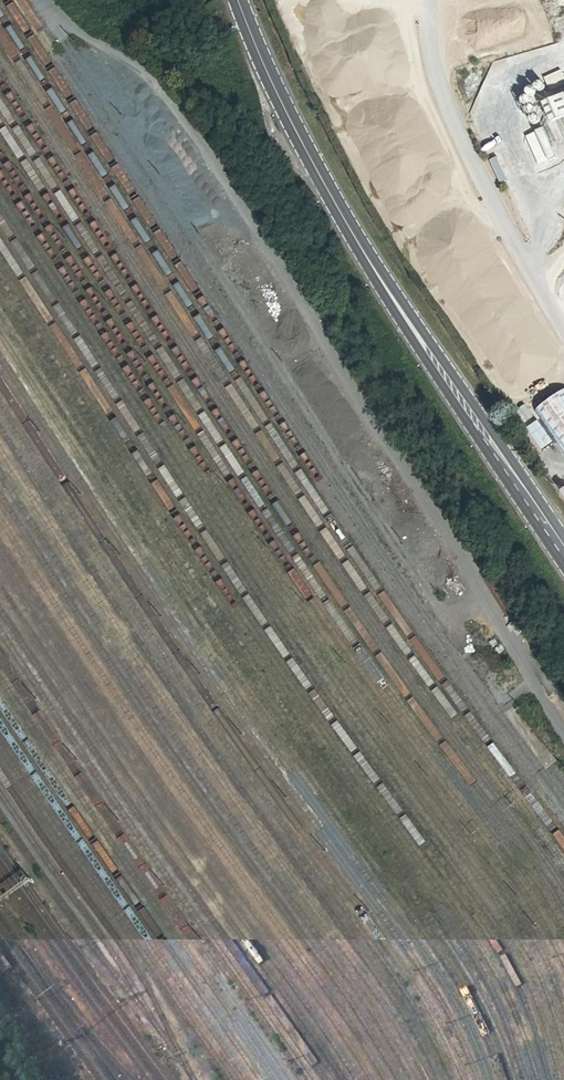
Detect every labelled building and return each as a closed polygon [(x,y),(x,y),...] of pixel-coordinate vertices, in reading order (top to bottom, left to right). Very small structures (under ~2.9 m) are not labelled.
[(546,73),(557,100),(550,103),(558,124),(563,122),(563,65),(546,73)] [(548,128),(528,136),(541,166),(560,158),(548,128)] [(535,412),(563,453),(563,392),(535,412)] [(529,404),(515,410),(522,424),(535,418),(529,404)] [(527,426),(541,446),(552,439),(537,419),(527,426)]
